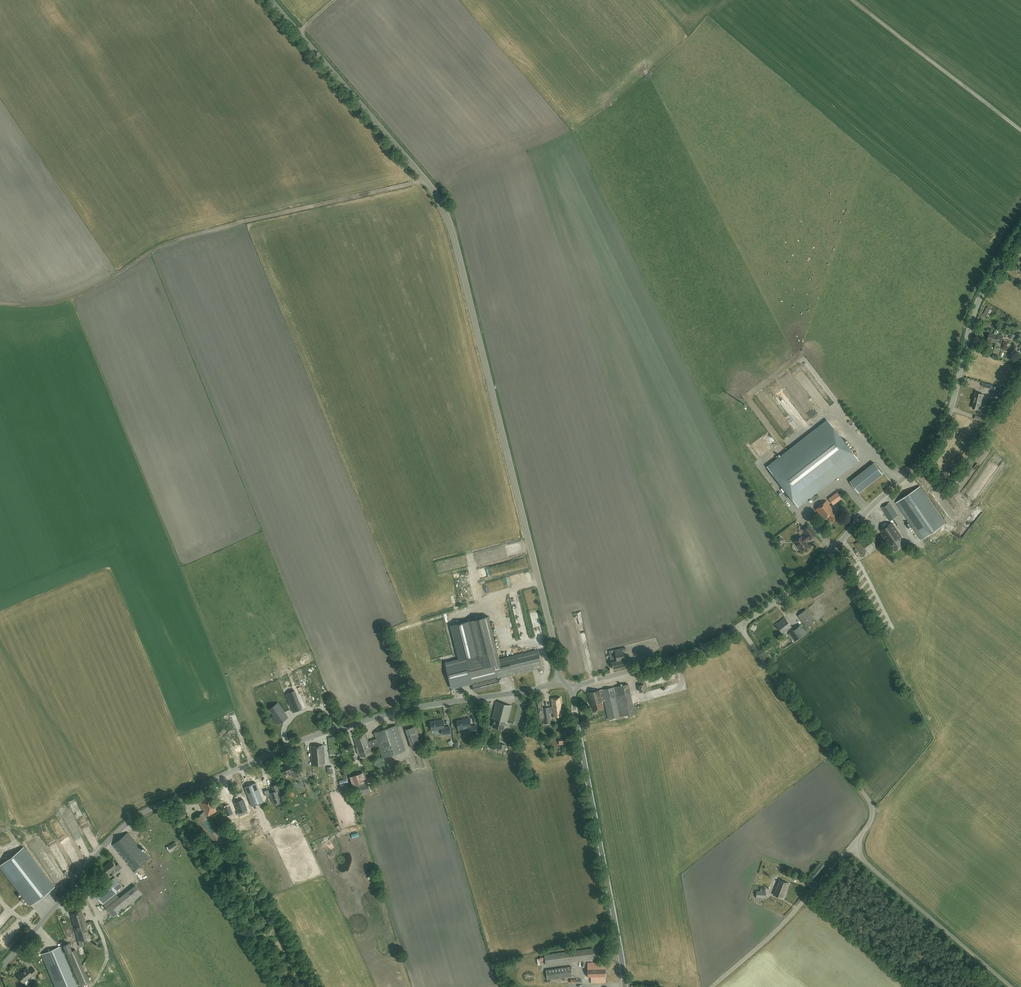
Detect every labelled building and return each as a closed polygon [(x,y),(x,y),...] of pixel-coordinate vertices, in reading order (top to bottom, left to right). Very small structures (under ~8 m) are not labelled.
[(992,310),(986,307),(983,314),(989,316),(992,310)] [(1001,343),(1003,335),(999,334),(998,335),(990,332),(987,340),(996,342),(1001,343)] [(787,384),(791,382),(787,374),(783,376),(787,384)] [(983,394),(977,393),(975,392),(974,399),(975,399),(972,408),(978,409),(979,406),(980,406),(983,394)] [(784,415),(777,420),(786,432),(793,428),(784,415)] [(813,501),(819,496),(816,492),(818,490),(858,460),(827,421),(785,453),(785,454),(768,467),(792,499),(793,499),(793,500),(794,500),(794,501),(795,501),(796,501),(798,502),(799,502),(800,502),(801,502),(802,502),(803,501),(804,501),(805,500),(808,497),(809,497),(810,498),(813,501),(813,500),(813,501)] [(859,492),(883,473),(875,463),(851,482),(859,492)] [(920,487),(897,502),(922,539),(945,524),(920,487)] [(837,492),(829,499),(833,504),(841,498),(837,492)] [(831,521),(837,516),(833,511),(834,511),(826,501),(815,509),(823,519),(826,516),(831,521)] [(890,521),(898,516),(890,503),(882,508),(890,521)] [(900,536),(899,533),(891,522),(880,530),(895,551),(906,544),(900,536)] [(811,530),(807,525),(802,529),(806,533),(806,534),(802,538),(801,536),(794,541),(801,550),(808,546),(805,542),(809,538),(810,539),(815,535),(811,530)] [(942,538),(946,535),(942,527),(937,530),(942,538)] [(779,536),(776,542),(785,546),(788,540),(779,536)] [(822,589),(812,595),(814,599),(824,593),(822,589)] [(806,627),(815,621),(806,609),(798,616),(806,627)] [(489,616),(451,625),(459,659),(445,662),(451,687),(472,682),(472,683),(474,690),(500,684),(498,678),(542,667),(538,649),(499,659),(489,616)] [(783,634),(791,627),(785,618),(776,625),(783,634)] [(794,641),(806,632),(801,625),(789,634),(794,641)] [(609,651),(611,659),(613,669),(626,666),(623,651),(626,650),(625,647),(609,651)] [(628,684),(626,685),(602,690),(600,690),(588,693),(590,705),(591,705),(593,711),(603,709),(602,702),(603,702),(603,701),(604,700),(608,719),(635,713),(628,684)] [(286,693),(293,712),(302,709),(294,690),(286,693)] [(552,713),(553,717),(563,716),(561,697),(551,699),(551,707),(543,708),(542,699),(537,699),(540,718),(542,718),(543,724),(550,723),(549,713),(552,713)] [(508,723),(512,706),(496,702),(492,718),(494,719),(492,727),(503,730),(505,722),(508,723)] [(275,708),(271,711),(274,715),(273,716),(278,724),(287,718),(278,706),(276,708),(275,707),(274,708),(275,708)] [(469,733),(477,732),(476,725),(471,726),(470,718),(464,719),(464,720),(457,721),(458,729),(469,728),(469,733)] [(442,734),(450,733),(450,726),(444,727),(443,719),(437,720),(437,721),(430,722),(432,730),(442,729),(442,734)] [(359,754),(360,757),(372,754),(370,748),(378,745),(383,758),(405,751),(396,725),(374,732),(376,738),(368,741),(366,734),(354,738),(358,750),(357,750),(358,755),(359,754)] [(412,748),(422,745),(416,726),(406,729),(412,748)] [(312,765),(325,764),(324,745),(311,746),(312,765)] [(295,772),(294,770),(291,763),(281,767),(285,774),(288,773),(289,775),(293,774),(295,778),(297,777),(297,778),(301,777),(298,771),(295,772)] [(352,783),(359,782),(358,778),(362,777),(361,772),(350,774),(352,783)] [(264,802),(256,783),(245,787),(252,806),(264,802)] [(356,796),(370,793),(368,783),(353,786),(356,796)] [(275,791),(269,793),(273,803),(282,800),(279,794),(276,784),(273,786),(275,791)] [(217,850),(228,841),(222,833),(221,834),(207,817),(217,811),(214,807),(217,805),(212,797),(209,799),(207,796),(198,801),(204,811),(194,819),(217,850)] [(247,809),(243,799),(235,802),(239,812),(243,811),(244,814),(248,813),(247,809)] [(233,813),(230,805),(224,807),(226,812),(227,811),(228,815),(233,813)] [(180,822),(187,817),(183,811),(176,816),(180,822)] [(134,871),(149,858),(128,832),(113,845),(134,871)] [(170,852),(178,847),(175,842),(167,847),(170,852)] [(30,905),(54,887),(23,847),(0,865),(0,867),(30,905)] [(117,871),(121,867),(119,864),(116,866),(112,861),(104,867),(109,873),(115,869),(117,871)] [(813,880),(824,865),(820,862),(809,876),(813,880)] [(117,891),(123,886),(116,876),(95,893),(114,916),(142,894),(135,885),(120,898),(116,893),(118,892),(117,891)] [(783,898),(789,883),(778,879),(772,894),(783,898)] [(90,937),(86,925),(85,922),(86,922),(83,913),(82,913),(81,911),(71,914),(71,917),(78,941),(90,937)] [(41,955),(55,986),(77,986),(63,953),(65,952),(80,986),(89,982),(75,950),(72,951),(68,943),(41,955)] [(584,960),(594,958),(593,948),(583,950),(583,949),(544,954),(546,965),(584,960)] [(606,962),(587,963),(587,977),(591,977),(591,983),(606,983),(606,962)] [(107,965),(101,968),(103,974),(109,971),(107,965)] [(548,979),(573,976),(571,966),(546,969),(548,979)] [(34,976),(38,973),(33,967),(29,971),(26,968),(22,971),(23,972),(18,977),(23,983),(32,975),(34,976)]
